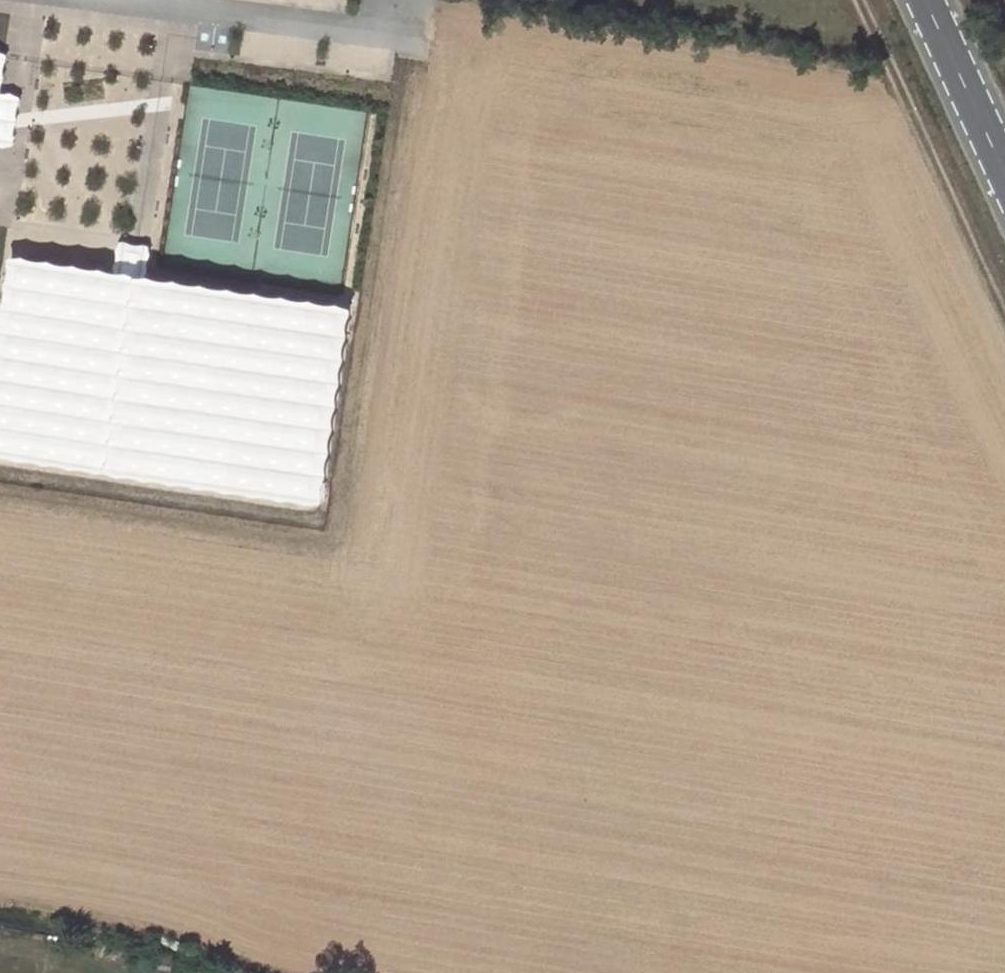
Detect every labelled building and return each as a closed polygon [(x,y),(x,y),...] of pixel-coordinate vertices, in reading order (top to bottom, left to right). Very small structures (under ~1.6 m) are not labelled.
[(17,261),(0,376),(0,450),(312,496),(340,308),(130,277),(17,261)]
